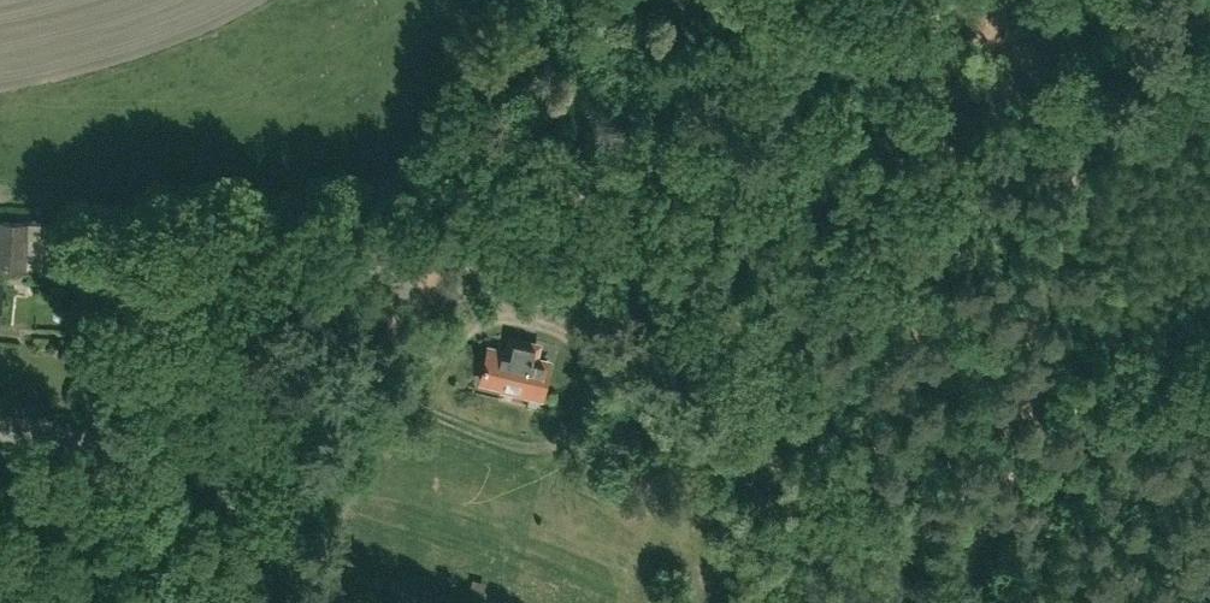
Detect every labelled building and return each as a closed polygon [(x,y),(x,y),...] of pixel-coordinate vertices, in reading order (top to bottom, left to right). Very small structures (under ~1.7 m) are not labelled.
[(3,271),(28,274),(30,238),(63,240),(64,226),(31,224),(0,221),(0,306),(3,271)] [(46,287),(45,304),(63,305),(63,287),(46,287)] [(503,390),(542,399),(550,365),(533,361),(536,347),(514,342),(511,356),(489,351),(482,383),(503,388),(503,390)]
